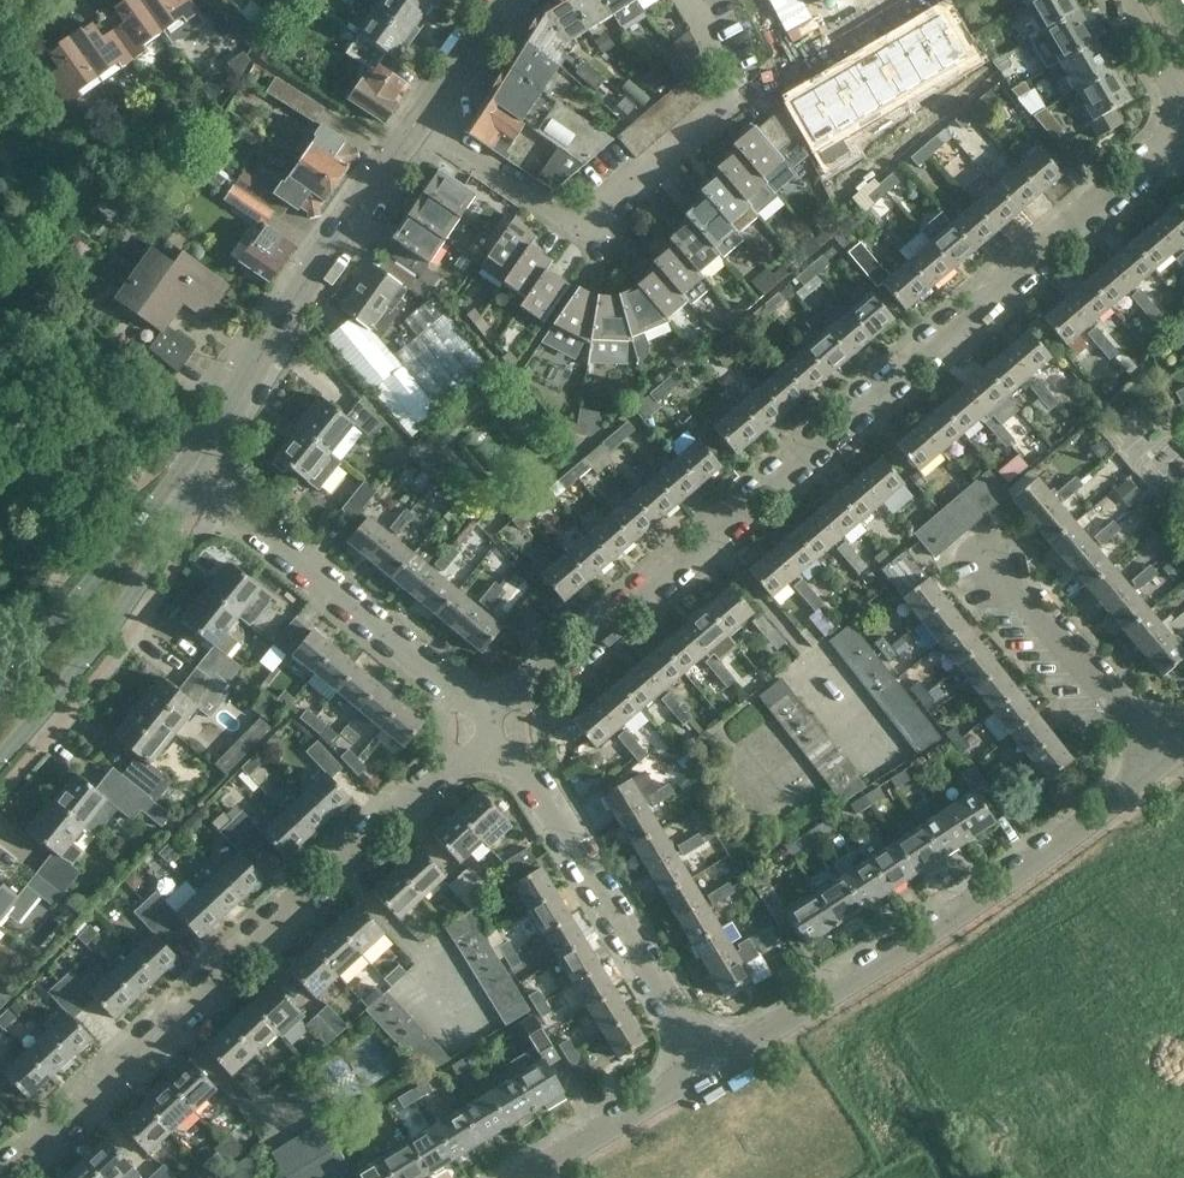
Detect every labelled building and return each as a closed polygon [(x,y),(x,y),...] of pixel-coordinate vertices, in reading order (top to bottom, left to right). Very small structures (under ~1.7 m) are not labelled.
[(113,31),(134,60),(146,51),(143,47),(163,32),(140,0),(123,0),(124,1),(114,9),(124,23),(113,31)] [(163,32),(171,44),(203,21),(198,14),(200,13),(190,0),(140,0),(163,32)] [(373,11),(413,39),(417,33),(413,30),(423,15),(402,0),(381,0),(373,11)] [(423,15),(434,0),(402,0),(423,15)] [(542,11),(564,44),(569,49),(577,44),(573,38),(587,30),(588,29),(569,0),(559,0),(542,11)] [(588,29),(587,30),(591,36),(602,29),(597,23),(612,14),(603,0),(569,0),(588,29)] [(612,14),(621,27),(645,11),(638,0),(603,0),(612,14)] [(1025,4),(1042,33),(1078,11),(1071,0),(1031,0),(1025,4)] [(358,32),(360,33),(387,52),(392,56),(404,41),(409,44),(413,39),(373,11),(358,32)] [(564,44),(542,11),(524,38),(560,63),(570,50),(569,49),(564,44)] [(1042,33),(1030,40),(1047,69),(1060,62),(1095,40),(1078,11),(1042,33)] [(938,17),(917,28),(941,72),(963,58),(938,17)] [(987,39),(998,32),(992,23),(980,31),(969,35),(979,47),(989,42),(987,39)] [(81,29),(69,37),(99,78),(118,64),(121,69),(134,60),(113,31),(102,38),(92,24),(82,31),(81,29)] [(917,28),(896,40),(921,83),(941,72),(917,28)] [(689,30),(670,46),(678,56),(686,65),(699,54),(695,43),(695,42),(689,30)] [(358,32),(344,52),(370,69),(350,98),(384,121),(408,86),(378,65),(387,52),(360,33),(358,32)] [(606,32),(594,39),(602,54),(614,46),(606,32)] [(60,69),(47,78),(68,107),(82,97),(79,92),(99,78),(69,37),(58,45),(59,47),(50,54),(60,69)] [(517,52),(507,67),(541,91),(550,78),(560,63),(524,38),(522,42),(520,41),(515,49),(517,52)] [(896,40),(875,52),(900,95),(921,83),(896,40)] [(1095,40),(1060,62),(1077,91),(1113,69),(1095,40)] [(875,52),(854,63),(879,107),(900,95),(875,52)] [(1006,54),(991,62),(998,70),(1011,63),(1006,54)] [(666,66),(675,75),(686,65),(678,56),(666,66)] [(594,71),(584,63),(577,70),(575,73),(596,90),(605,80),(594,71)] [(854,63),(833,75),(858,119),(879,107),(854,63)] [(583,165),(614,140),(541,91),(507,67),(487,96),(464,131),(506,159),(510,153),(506,150),(523,124),(558,148),(537,179),(554,190),(583,165)] [(653,69),(640,82),(654,94),(666,82),(653,69)] [(1113,69),(1077,91),(1094,120),(1089,123),(1097,138),(1122,124),(1113,109),(1130,98),(1113,69)] [(693,71),(682,80),(701,102),(712,93),(693,71)] [(201,86),(209,99),(228,86),(219,74),(201,86)] [(833,75),(811,88),(837,130),(858,119),(833,75)] [(644,91),(626,77),(616,90),(628,100),(634,104),(644,91)] [(324,108),(276,78),(266,93),(315,123),(324,108)] [(682,80),(671,90),(690,112),(701,102),(682,80)] [(1025,81),(1011,89),(1018,97),(1030,90),(1025,81)] [(811,88),(789,99),(814,142),(837,130),(811,88)] [(671,90),(661,99),(679,121),(690,112),(671,90)] [(980,98),(966,110),(973,119),(987,106),(980,98)] [(661,99),(650,109),(668,130),(679,121),(661,99)] [(635,107),(628,100),(617,110),(624,117),(635,107)] [(741,135),(731,143),(774,194),(796,175),(791,169),(807,155),(799,138),(783,104),(754,129),(748,122),(739,131),(741,135)] [(650,109),(639,118),(657,140),(668,130),(650,109)] [(1053,138),(1063,129),(1045,109),(1033,116),(1053,138)] [(966,110),(954,120),(962,129),(973,119),(966,110)] [(198,112),(180,124),(186,133),(204,122),(198,112)] [(639,118),(628,127),(647,149),(657,140),(639,118)] [(315,137),(299,160),(336,184),(352,161),(358,159),(355,147),(351,148),(338,140),(341,136),(321,123),(313,135),(315,137)] [(628,127),(617,137),(636,159),(647,149),(628,127)] [(935,135),(921,148),(929,157),(952,137),(944,128),(936,136),(935,135)] [(725,158),(715,167),(753,211),(774,194),(731,143),(731,144),(723,155),(725,158)] [(189,155),(174,146),(162,166),(176,175),(189,155)] [(1038,147),(1015,167),(1037,193),(1060,174),(1038,147)] [(921,148),(910,157),(917,166),(929,157),(921,148)] [(336,184),(299,160),(284,183),(282,181),(273,194),(292,206),(294,203),(307,211),(308,217),(320,215),(318,210),(336,184)] [(709,181),(699,190),(728,224),(737,233),(757,216),(753,211),(715,167),(714,168),(707,178),(709,181)] [(1015,167),(993,186),(1015,212),(1037,193),(1015,167)] [(437,169),(421,193),(458,218),(474,195),(437,169)] [(244,172),(235,186),(259,203),(268,188),(244,172)] [(891,173),(878,184),(886,193),(899,182),(891,173)] [(874,179),(852,198),(864,212),(886,193),(878,184),(874,179)] [(259,203),(235,186),(234,185),(224,200),(263,227),(239,261),(269,282),(295,244),(266,224),(274,213),(259,203)] [(993,186),(970,205),(993,231),(1015,212),(993,186)] [(695,205),(684,214),(718,254),(721,258),(743,239),(737,233),(728,224),(699,190),(698,190),(699,192),(691,203),(695,205)] [(442,241),(458,218),(421,193),(405,215),(442,241)] [(970,205),(948,224),(971,251),(993,231),(970,205)] [(1152,225),(1174,251),(1183,243),(1183,216),(1175,206),(1152,225)] [(683,215),(683,217),(676,227),(679,229),(668,238),(697,272),(718,254),(684,214),(683,215)] [(398,244),(390,257),(418,277),(417,279),(431,288),(439,276),(425,267),(442,241),(405,215),(390,238),(398,244)] [(494,243),(479,266),(502,282),(527,246),(534,236),(524,226),(522,230),(509,221),(501,233),(494,243)] [(948,224),(926,243),(949,270),(971,251),(948,224)] [(1152,225),(1130,243),(1152,270),(1174,251),(1152,225)] [(177,227),(167,240),(180,250),(190,236),(177,227)] [(495,228),(487,239),(494,243),(501,233),(495,228)] [(847,253),(856,246),(842,229),(832,236),(846,252),(846,251),(847,253)] [(823,231),(813,240),(820,247),(830,239),(823,231)] [(662,253),(652,261),(686,301),(690,305),(709,287),(701,278),(702,277),(697,272),(668,238),(661,250),(662,253)] [(487,253),(494,243),(487,239),(481,248),(487,253)] [(813,240),(804,247),(811,255),(820,247),(813,240)] [(927,289),(904,262),(890,275),(884,268),(882,269),(860,243),(856,246),(847,253),(876,286),(881,282),(904,308),(927,289)] [(926,243),(904,262),(927,289),(949,270),(926,243)] [(1130,243),(1108,262),(1131,288),(1152,270),(1130,243)] [(527,246),(502,282),(524,297),(544,269),(551,261),(541,251),(539,254),(527,246)] [(152,248),(116,300),(160,331),(146,351),(178,373),(196,347),(167,326),(182,304),(197,315),(202,306),(209,311),(228,284),(182,252),(174,264),(152,248)] [(1183,251),(1175,259),(1183,269),(1183,252),(1183,251)] [(821,255),(808,267),(816,275),(829,264),(821,255)] [(651,262),(652,263),(645,275),(646,275),(634,285),(636,287),(666,318),(686,301),(652,261),(651,262)] [(1108,262),(1086,280),(1109,307),(1131,288),(1108,262)] [(372,265),(341,308),(353,317),(379,335),(380,337),(404,305),(399,301),(406,291),(400,286),(400,285),(376,268),(372,265)] [(782,266),(771,275),(780,285),(790,276),(782,266)] [(816,275),(808,267),(796,277),(804,286),(816,275)] [(544,269),(524,297),(518,306),(542,322),(568,284),(558,275),(556,278),(544,269)] [(766,269),(751,282),(765,298),(780,285),(771,275),(766,269)] [(1086,280),(1065,299),(1087,325),(1109,307),(1086,280)] [(636,287),(617,295),(632,338),(632,343),(636,358),(647,355),(648,351),(648,349),(648,347),(647,344),(643,333),(669,322),(666,318),(636,287)] [(596,298),(577,288),(541,340),(573,357),(581,340),(590,345),(590,340),(596,298)] [(1139,289),(1131,296),(1142,309),(1150,302),(1139,289)] [(778,292),(764,305),(771,313),(786,301),(778,292)] [(870,292),(847,312),(869,338),(892,318),(870,292)] [(590,345),(587,367),(588,367),(589,362),(624,363),(625,342),(632,343),(632,338),(617,295),(617,296),(595,295),(596,298),(590,340),(590,345)] [(1087,325),(1065,299),(1042,318),(1064,344),(1087,325)] [(740,302),(730,310),(737,318),(747,310),(740,302)] [(1161,315),(1150,302),(1142,309),(1153,322),(1161,315)] [(771,313),(764,305),(753,314),(760,323),(771,313)] [(482,317),(474,308),(466,315),(474,324),(482,317)] [(730,310),(721,318),(728,326),(737,318),(730,310)] [(847,312),(825,331),(847,357),(869,338),(847,312)] [(482,317),(474,324),(482,334),(490,327),(482,317)] [(1107,339),(1096,326),(1087,334),(1098,347),(1107,339)] [(734,330),(719,343),(727,351),(742,338),(734,330)] [(825,331),(803,350),(825,376),(847,357),(825,331)] [(1027,332),(1005,351),(1027,377),(1050,358),(1027,332)] [(1107,339),(1098,347),(1109,359),(1118,352),(1107,339)] [(727,351),(719,343),(709,351),(716,360),(727,351)] [(689,344),(680,352),(689,362),(698,353),(689,344)] [(803,350),(780,369),(803,395),(825,376),(803,350)] [(508,351),(501,357),(509,367),(516,360),(508,351)] [(1005,351),(983,370),(1005,396),(1027,377),(1005,351)] [(689,362),(680,352),(671,360),(680,370),(689,362)] [(1142,359),(1133,367),(1141,376),(1150,368),(1142,359)] [(657,402),(684,378),(677,369),(649,393),(657,402)] [(780,369),(758,388),(781,414),(803,395),(780,369)] [(983,370),(961,388),(983,415),(987,419),(992,415),(1001,425),(1018,410),(1005,396),(983,370)] [(1047,390),(1036,377),(1027,385),(1039,398),(1047,390)] [(758,388),(736,407),(758,433),(781,414),(758,388)] [(961,388),(939,407),(962,433),(983,415),(961,388)] [(1181,404),(1183,402),(1183,388),(1175,393),(1181,404)] [(1047,390),(1039,398),(1050,410),(1058,403),(1047,390)] [(661,407),(649,393),(632,407),(644,421),(661,407)] [(319,395),(295,426),(330,452),(353,423),(372,438),(382,425),(360,397),(346,416),(319,395)] [(758,433),(736,407),(713,427),(735,453),(758,433)] [(939,407),(917,425),(940,452),(962,433),(939,407)] [(1003,428),(992,415),(987,419),(984,422),(995,435),(1003,428)] [(627,421),(613,433),(621,442),(635,430),(627,421)] [(576,424),(565,422),(563,432),(574,434),(576,424)] [(576,424),(574,434),(588,437),(589,426),(576,424)] [(940,452),(917,425),(895,445),(917,471),(940,452)] [(296,430),(275,457),(276,458),(272,464),(283,472),(287,467),(318,490),(340,462),(329,453),(330,452),(295,426),(294,427),(296,430)] [(1003,428),(995,435),(1006,448),(1014,440),(1003,428)] [(613,433),(591,452),(598,461),(621,442),(613,433)] [(1101,439),(1089,446),(1099,458),(1110,450),(1101,439)] [(698,440),(675,460),(698,487),(721,467),(698,440)] [(591,452),(568,471),(576,480),(598,461),(591,452)] [(1007,481),(1028,464),(1020,454),(999,470),(1007,481)] [(881,458),(858,477),(881,503),(903,484),(881,458)] [(675,460),(653,479),(676,506),(698,487),(675,460)] [(990,470),(974,483),(981,492),(997,479),(990,470)] [(568,471),(558,480),(566,489),(576,480),(568,471)] [(1130,504),(1145,492),(1130,474),(1116,486),(1130,504)] [(1083,485),(1076,476),(1067,484),(1073,494),(1083,485)] [(858,477),(837,496),(859,522),(881,503),(858,477)] [(1011,497),(1030,520),(1055,499),(1036,477),(1011,497)] [(653,479),(630,498),(654,525),(676,506),(653,479)] [(981,492),(970,502),(983,517),(1010,495),(997,479),(981,492)] [(354,520),(377,491),(364,482),(342,510),(354,520)] [(974,483),(962,493),(970,502),(981,492),(974,483)] [(1073,494),(1067,484),(1057,492),(1064,502),(1073,494)] [(1129,506),(1117,492),(1107,500),(1118,514),(1129,506)] [(962,493),(953,501),(973,525),(983,517),(970,502),(962,493)] [(540,496),(524,510),(531,518),(547,505),(540,496)] [(837,496),(815,514),(837,540),(859,522),(837,496)] [(630,498),(608,517),(631,544),(654,525),(630,498)] [(1055,499),(1030,520),(1049,542),(1074,521),(1055,499)] [(943,509),(964,534),(973,525),(953,501),(943,509)] [(406,508),(398,518),(406,525),(414,516),(406,508)] [(933,518),(954,542),(964,534),(943,509),(933,518)] [(524,510),(512,520),(519,529),(531,518),(524,510)] [(815,514),(793,533),(815,559),(837,540),(815,514)] [(368,517),(347,542),(370,561),(391,536),(368,517)] [(608,517),(586,537),(609,564),(631,544),(608,517)] [(390,528),(399,535),(406,525),(398,518),(390,528)] [(914,534),(935,558),(954,542),(933,518),(914,534)] [(1120,529),(1112,520),(1103,529),(1110,537),(1120,529)] [(1074,521),(1049,542),(1068,564),(1092,543),(1074,521)] [(1110,537),(1103,529),(1093,537),(1101,546),(1110,537)] [(793,533),(771,551),(794,577),(815,559),(793,533)] [(391,536),(370,561),(392,579),(413,554),(391,536)] [(586,537),(563,556),(587,583),(609,564),(586,537)] [(845,541),(836,549),(847,561),(856,554),(845,541)] [(413,554),(392,579),(415,597),(435,572),(425,564),(434,554),(422,543),(413,554)] [(1092,543),(1068,564),(1086,586),(1111,565),(1092,543)] [(451,544),(443,554),(452,561),(460,551),(451,544)] [(880,569),(899,593),(924,574),(905,550),(880,569)] [(749,570),(771,596),(794,577),(771,551),(749,570)] [(443,554),(434,564),(444,571),(452,561),(443,554)] [(867,566),(856,554),(847,561),(858,574),(867,566)] [(587,583),(563,556),(540,576),(564,602),(587,583)] [(231,563),(209,591),(250,626),(273,598),(231,563)] [(1111,565),(1086,586),(1105,608),(1129,587),(1111,565)] [(1158,574),(1150,565),(1141,573),(1148,582),(1158,574)] [(875,576),(868,567),(858,575),(865,584),(875,576)] [(435,572),(415,597),(437,615),(457,590),(435,572)] [(1148,582),(1141,573),(1131,581),(1139,590),(1148,582)] [(924,574),(899,593),(917,616),(943,596),(928,577),(927,578),(924,574)] [(801,578),(793,586),(804,599),(812,591),(801,578)] [(487,591),(496,598),(503,589),(495,582),(487,591)] [(730,587),(707,606),(729,633),(752,613),(730,587)] [(1129,587),(1105,608),(1124,630),(1148,609),(1129,587)] [(206,589),(181,620),(214,647),(197,668),(222,688),(240,666),(227,655),(238,642),(227,633),(239,619),(249,628),(250,626),(209,591),(206,589)] [(457,590),(437,615),(459,634),(480,609),(457,590)] [(487,591),(479,601),(488,608),(496,598),(487,591)] [(812,591),(804,599),(815,611),(823,604),(812,591)] [(943,596),(917,616),(936,640),(961,620),(943,596)] [(707,606),(684,625),(707,651),(711,657),(713,654),(718,660),(736,645),(727,634),(729,633),(707,606)] [(480,609),(459,634),(482,652),(502,627),(480,609)] [(1142,652),(1167,631),(1148,609),(1124,630),(1142,652)] [(765,637),(774,629),(761,614),(752,622),(765,637)] [(1169,625),(1176,633),(1183,626),(1183,624),(1178,617),(1169,625)] [(286,655),(307,629),(295,619),(274,645),(286,655)] [(961,620),(936,640),(954,663),(979,643),(961,620)] [(852,624),(829,642),(837,652),(860,634),(852,624)] [(684,625),(662,644),(684,670),(707,651),(684,625)] [(292,655),(315,674),(335,649),(312,631),(292,655)] [(1142,652),(1161,675),(1183,656),(1183,652),(1167,631),(1142,652)] [(860,634),(837,652),(846,664),(869,646),(860,634)] [(890,646),(882,636),(874,643),(881,652),(890,646)] [(979,643),(954,663),(972,686),(998,666),(979,643)] [(662,644),(639,663),(662,689),(684,670),(662,644)] [(869,646),(846,664),(855,675),(878,658),(869,646)] [(890,646),(881,652),(889,662),(898,655),(890,646)] [(335,649),(315,674),(337,692),(358,668),(335,649)] [(718,660),(713,654),(711,657),(705,662),(716,674),(724,667),(718,660)] [(878,658),(855,675),(864,687),(887,669),(878,658)] [(639,663),(617,682),(639,708),(662,689),(639,663)] [(998,666),(972,686),(990,709),(1016,689),(998,666)] [(724,667),(716,674),(726,687),(735,680),(724,667)] [(161,677),(137,706),(173,737),(198,707),(210,717),(229,694),(222,688),(197,668),(179,692),(161,677)] [(358,668),(337,692),(360,711),(380,686),(358,668)] [(896,680),(887,669),(864,687),(873,698),(896,680)] [(781,679),(759,697),(767,707),(790,690),(781,679)] [(905,692),(896,680),(873,698),(883,710),(905,692)] [(926,691),(918,681),(909,688),(917,698),(926,691)] [(617,682),(595,701),(617,727),(639,708),(617,682)] [(380,686),(360,711),(382,729),(402,704),(380,686)] [(1016,689),(990,709),(1009,733),(1034,713),(1016,689)] [(294,698),(284,690),(277,699),(287,707),(294,698)] [(790,690),(767,707),(776,719),(799,701),(790,690)] [(926,691),(917,698),(925,708),(934,701),(926,691)] [(680,704),(669,692),(661,699),(672,712),(680,704)] [(905,692),(883,710),(891,721),(914,703),(905,692)] [(595,701),(579,714),(572,721),(594,747),(617,727),(595,701)] [(799,701),(776,719),(785,730),(808,712),(799,701)] [(914,703),(891,721),(901,733),(923,715),(914,703)] [(402,704),(382,729),(405,748),(425,723),(402,704)] [(680,704),(672,712),(683,725),(691,717),(680,704)] [(137,706),(113,736),(137,756),(122,774),(121,775),(156,803),(156,802),(173,782),(151,764),(173,737),(137,706)] [(317,717),(307,709),(300,718),(310,726),(317,717)] [(808,712),(785,730),(794,741),(816,723),(808,712)] [(1034,713),(1009,733),(1027,756),(1052,736),(1034,713)] [(923,715),(901,733),(909,744),(932,726),(923,715)] [(317,717),(310,726),(319,733),(326,724),(317,717)] [(816,723),(794,741),(803,753),(826,735),(816,723)] [(932,726),(909,744),(917,755),(942,739),(932,726)] [(962,736),(954,726),(945,734),(953,743),(962,736)] [(636,742),(625,729),(617,737),(628,749),(636,742)] [(826,735),(803,753),(812,765),(835,747),(826,735)] [(962,736),(953,743),(960,753),(969,746),(962,736)] [(1052,736),(1027,756),(1046,780),(1071,760),(1052,736)] [(325,773),(304,792),(329,819),(350,799),(331,779),(342,768),(316,740),(305,751),(325,773)] [(636,742),(628,749),(639,762),(647,755),(636,742)] [(835,747),(812,765),(821,776),(843,758),(835,747)] [(358,759),(349,750),(341,757),(349,766),(358,759)] [(249,775),(261,763),(252,755),(241,767),(249,775)] [(843,758),(821,776),(830,788),(853,770),(843,758)] [(349,766),(358,776),(366,768),(358,759),(349,766)] [(973,791),(947,808),(966,839),(993,821),(978,797),(990,789),(974,766),(961,774),(973,791)] [(52,800),(51,801),(85,829),(95,837),(116,809),(131,822),(141,810),(162,827),(171,815),(156,802),(156,803),(121,775),(122,774),(114,768),(95,791),(77,776),(55,803),(52,800)] [(1003,778),(996,768),(987,774),(994,784),(1003,778)] [(905,769),(890,778),(896,788),(911,778),(905,769)] [(853,770),(830,788),(842,803),(867,787),(853,770)] [(642,772),(603,796),(618,822),(645,805),(651,802),(653,806),(664,800),(658,790),(654,792),(642,772)] [(1003,778),(994,784),(1000,795),(1010,789),(1003,778)] [(668,784),(658,790),(664,800),(674,793),(668,784)] [(878,786),(863,795),(870,805),(884,796),(878,786)] [(479,791),(456,812),(482,841),(489,848),(512,826),(479,791)] [(304,792),(282,812),(307,839),(329,819),(304,792)] [(863,795),(850,804),(856,814),(870,805),(863,795)] [(53,852),(35,873),(61,895),(78,873),(71,867),(82,853),(71,845),(85,829),(51,801),(27,830),(53,852)] [(645,805),(618,822),(632,846),(660,830),(645,805)] [(238,808),(227,818),(230,821),(256,849),(267,839),(285,859),(307,839),(282,812),(261,832),(238,808)] [(947,808),(920,825),(940,856),(966,839),(947,808)] [(482,841),(456,812),(432,834),(458,862),(482,841)] [(238,853),(217,873),(242,900),(263,879),(245,859),(256,849),(230,821),(218,831),(238,853)] [(825,821),(810,831),(817,840),(831,831),(825,821)] [(920,825),(894,843),(913,873),(940,856),(920,825)] [(710,826),(698,833),(704,843),(717,836),(710,826)] [(660,830),(632,846),(647,871),(675,854),(660,830)] [(817,840),(810,831),(798,839),(804,849),(817,840)] [(687,839),(694,849),(704,843),(698,833),(687,839)] [(687,839),(677,845),(683,856),(694,849),(687,839)] [(167,861),(179,849),(171,841),(159,853),(167,861)] [(859,848),(867,860),(886,890),(913,873),(894,843),(886,848),(883,843),(870,841),(859,848)] [(418,847),(394,869),(421,897),(444,876),(418,847)] [(513,874),(536,860),(528,848),(503,863),(513,874)] [(675,854),(647,871),(662,895),(690,879),(675,854)] [(867,860),(840,877),(860,907),(886,890),(867,860)] [(468,866),(458,876),(480,899),(489,888),(468,866)] [(514,884),(529,910),(556,893),(541,868),(514,884)] [(394,869),(371,891),(398,919),(421,897),(394,869)] [(4,912),(18,923),(39,897),(51,907),(61,895),(35,873),(17,895),(0,882),(0,917),(4,912)] [(217,873),(195,893),(220,920),(242,900),(217,873)] [(480,899),(458,876),(447,886),(471,910),(480,899)] [(840,877),(813,894),(833,925),(860,907),(840,877)] [(690,879),(662,895),(677,920),(704,903),(690,879)] [(766,879),(758,884),(754,887),(779,926),(791,918),(806,942),(833,925),(813,894),(787,911),(772,888),(766,879)] [(154,891),(143,901),(170,929),(180,920),(198,940),(220,920),(195,893),(185,882),(164,902),(154,891)] [(728,882),(718,889),(723,898),(734,892),(728,882)] [(718,889),(707,895),(713,905),(723,898),(718,889)] [(556,893),(529,910),(544,934),(571,918),(556,893)] [(153,933),(132,953),(157,979),(178,959),(159,939),(170,929),(143,901),(133,911),(153,933)] [(704,903),(677,920),(692,944),(719,927),(704,903)] [(357,904),(334,926),(360,954),(384,932),(357,904)] [(462,917),(445,927),(453,941),(470,930),(462,917)] [(571,918),(544,934),(558,959),(586,942),(571,918)] [(414,920),(406,928),(420,942),(429,936),(414,920)] [(730,921),(719,927),(692,944),(706,969),(734,952),(729,944),(740,937),(730,921)] [(86,945),(97,933),(89,925),(78,937),(86,945)] [(478,925),(453,941),(460,952),(485,937),(478,925)] [(334,926),(311,947),(338,975),(360,954),(334,926)] [(734,952),(706,969),(722,994),(749,977),(754,985),(772,974),(760,955),(759,956),(754,948),(758,946),(763,954),(779,944),(775,936),(771,931),(761,936),(759,933),(738,946),(740,950),(735,953),(734,952)] [(485,937),(460,952),(467,963),(492,948),(485,937)] [(499,947),(505,957),(515,952),(508,941),(499,947)] [(586,942),(558,959),(573,983),(600,967),(586,942)] [(338,975),(311,947),(288,969),(314,997),(338,975)] [(492,948),(467,963),(475,976),(500,961),(492,948)] [(515,952),(505,957),(512,968),(521,962),(515,952)] [(132,953),(111,973),(135,999),(157,979),(132,953)] [(500,961),(475,976),(482,988),(507,972),(500,961)] [(384,979),(391,987),(406,974),(399,966),(384,979)] [(600,967),(573,983),(588,1008),(615,991),(600,967)] [(70,970),(59,981),(85,1009),(96,999),(114,1019),(135,999),(111,973),(99,983),(89,973),(80,981),(70,970)] [(507,972),(482,988),(490,1001),(515,985),(507,972)] [(68,1013),(46,1033),(71,1060),(92,1039),(74,1019),(85,1009),(59,981),(47,991),(68,1013)] [(274,982),(250,1004),(279,1035),(282,1038),(306,1016),(274,982)] [(13,996),(0,985),(0,1010),(13,996)] [(515,985),(490,1001),(498,1013),(522,997),(515,985)] [(375,986),(360,999),(368,1008),(384,995),(375,986)] [(529,995),(535,1006),(545,1000),(538,990),(529,995)] [(615,991),(588,1008),(602,1032),(630,1016),(615,991)] [(387,992),(384,995),(368,1008),(366,1011),(376,1021),(398,1003),(387,992)] [(522,997),(498,1013),(506,1026),(531,1011),(522,997)] [(545,1000),(535,1006),(542,1017),(551,1011),(545,1000)] [(398,1003),(376,1021),(386,1032),(409,1014),(398,1003)] [(250,1004),(227,1026),(253,1054),(266,1042),(268,1045),(279,1035),(250,1004)] [(328,1006),(318,1015),(337,1036),(348,1026),(328,1006)] [(15,1017),(7,1009),(0,1017),(0,1026),(4,1029),(15,1017)] [(409,1014),(386,1032),(396,1043),(419,1025),(409,1014)] [(337,1036),(318,1015),(308,1024),(327,1046),(337,1036)] [(535,1046),(508,1063),(515,1075),(535,1107),(542,1103),(546,1109),(565,1098),(561,1092),(562,1091),(547,1066),(560,1058),(534,1016),(521,1024),(535,1046)] [(630,1016),(602,1032),(618,1058),(645,1041),(630,1016)] [(419,1025),(396,1043),(406,1053),(430,1037),(419,1025)] [(227,1026),(204,1047),(203,1048),(230,1076),(253,1054),(227,1026)] [(46,1033),(24,1053),(49,1080),(71,1060),(46,1033)] [(430,1037),(406,1053),(416,1064),(440,1048),(430,1037)] [(559,1045),(565,1055),(574,1049),(568,1040),(559,1045)] [(451,1059),(440,1048),(416,1064),(425,1075),(451,1059)] [(480,1048),(466,1056),(473,1066),(486,1058),(480,1048)] [(574,1049),(565,1055),(572,1066),(581,1061),(574,1049)] [(9,1080),(27,1100),(49,1080),(24,1053),(3,1073),(0,1070),(0,1088),(9,1080)] [(285,1068),(293,1077),(306,1064),(299,1055),(285,1068)] [(466,1056),(450,1065),(457,1075),(473,1066),(466,1056)] [(190,1060),(167,1082),(193,1110),(217,1088),(190,1060)] [(515,1075),(488,1091),(508,1124),(535,1107),(515,1075)] [(240,1086),(254,1100),(264,1094),(248,1077),(240,1086)] [(427,1081),(413,1089),(419,1099),(433,1091),(427,1081)] [(167,1082),(144,1103),(170,1132),(193,1110),(167,1082)] [(413,1089),(398,1099),(403,1108),(419,1099),(413,1089)] [(488,1091),(461,1108),(481,1140),(508,1124),(488,1091)] [(11,1114),(0,1101),(0,1124),(11,1114)] [(170,1132),(144,1103),(120,1125),(147,1154),(170,1132)] [(461,1108),(434,1124),(454,1157),(481,1140),(461,1108)] [(373,1113),(359,1122),(365,1132),(379,1123),(373,1113)] [(365,1132),(359,1122),(344,1131),(350,1141),(365,1132)] [(320,1123),(308,1130),(323,1155),(335,1147),(329,1137),(320,1123)] [(434,1124),(407,1140),(427,1173),(454,1157),(434,1124)] [(308,1130),(296,1138),(311,1162),(323,1155),(308,1130)] [(230,1133),(222,1141),(237,1157),(246,1151),(230,1133)] [(296,1138),(283,1145),(298,1170),(311,1162),(296,1138)] [(83,1161),(99,1177),(121,1177),(133,1167),(106,1139),(83,1161)] [(380,1157),(393,1177),(419,1177),(427,1173),(407,1140),(380,1157)] [(237,1157),(222,1141),(213,1149),(227,1163),(237,1157)] [(283,1145),(271,1153),(286,1177),(298,1170),(283,1145)] [(323,1155),(338,1177),(340,1177),(351,1172),(335,1147),(323,1155)] [(373,1147),(362,1154),(368,1164),(352,1174),(355,1177),(393,1177),(380,1157),(373,1147)] [(237,1164),(246,1177),(252,1177),(260,1173),(257,1167),(250,1155),(237,1164)] [(311,1162),(320,1177),(338,1177),(323,1155),(311,1162)] [(83,1161),(64,1177),(99,1177),(83,1161)] [(298,1170),(303,1177),(320,1177),(311,1162),(298,1170)] [(153,1174),(156,1177),(177,1177),(163,1164),(153,1174)] [(237,1164),(230,1168),(235,1177),(246,1177),(237,1164)] [(286,1177),(287,1177),(303,1177),(298,1170),(286,1177)]
